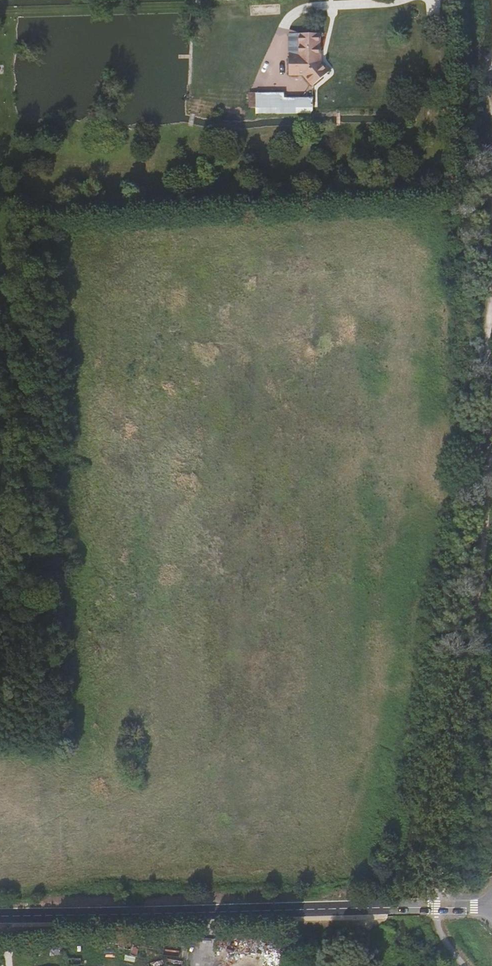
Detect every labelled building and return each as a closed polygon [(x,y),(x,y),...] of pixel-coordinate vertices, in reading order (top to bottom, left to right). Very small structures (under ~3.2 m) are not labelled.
[(297,33),(297,53),(289,53),(289,76),(303,76),(312,86),(329,70),(320,60),(321,33),(297,33)] [(313,96),(307,96),(285,96),(285,92),(256,92),(256,107),(313,108),(313,96)]
